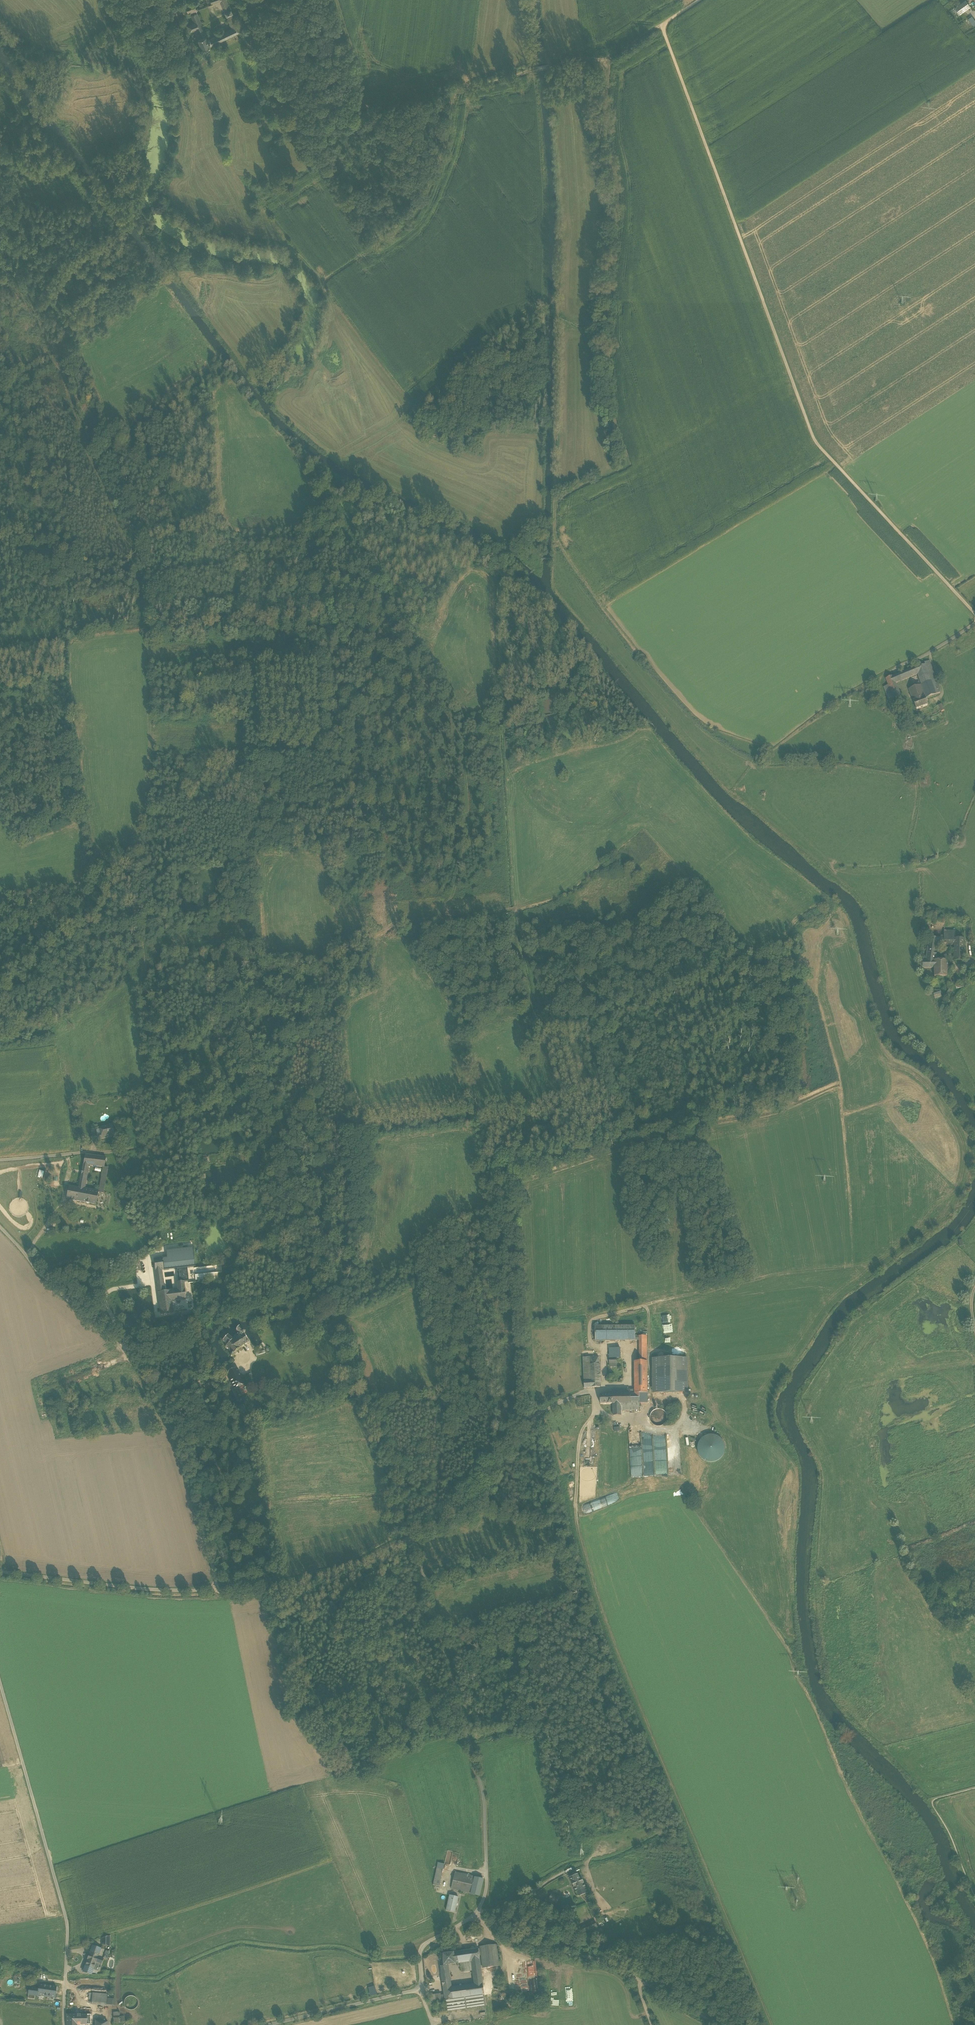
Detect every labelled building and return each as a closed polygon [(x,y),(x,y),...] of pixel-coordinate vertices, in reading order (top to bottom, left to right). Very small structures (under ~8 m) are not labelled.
[(185,4),(188,13),(197,9),(193,0),(185,4)] [(211,4),(210,0),(194,0),(193,0),(197,9),(211,4)] [(224,12),(230,9),(226,0),(222,0),(219,1),(224,12)] [(269,0),(251,8),(255,16),(272,8),(269,0)] [(965,0),(955,7),(959,13),(969,6),(965,0)] [(197,38),(205,35),(196,12),(191,14),(194,22),(187,25),(190,30),(193,29),(197,38)] [(208,45),(206,39),(205,35),(197,38),(202,48),(208,45)] [(206,39),(208,45),(216,42),(214,37),(209,39),(208,38),(206,39)] [(925,665),(936,694),(940,692),(929,661),(924,663),(925,665)] [(916,668),(917,674),(926,698),(936,694),(925,665),(916,668)] [(898,673),(901,681),(917,674),(916,668),(915,667),(898,673)] [(891,692),(898,690),(895,683),(897,682),(894,675),(885,679),(888,685),(891,692)] [(891,706),(895,704),(896,704),(891,692),(888,685),(883,687),(891,706)] [(915,687),(908,689),(913,701),(925,697),(920,685),(915,687)] [(898,690),(891,692),(896,704),(903,701),(898,690)] [(916,709),(928,705),(925,697),(913,701),(916,709)] [(895,704),(891,706),(896,717),(900,715),(895,704)] [(964,938),(955,938),(954,944),(954,961),(964,961),(964,938)] [(935,960),(937,944),(929,943),(926,960),(935,960)] [(947,976),(947,968),(934,968),(934,976),(947,976)] [(112,1124),(100,1127),(102,1135),(103,1139),(115,1136),(112,1124)] [(85,1155),(83,1165),(89,1166),(103,1167),(104,1167),(106,1157),(85,1155)] [(79,1188),(85,1190),(89,1166),(83,1165),(79,1188)] [(103,1167),(98,1192),(103,1193),(108,1168),(104,1167),(103,1167)] [(69,1187),(67,1199),(96,1205),(98,1192),(85,1190),(79,1188),(69,1187)] [(182,1249),(183,1256),(184,1268),(195,1267),(193,1248),(182,1249)] [(182,1249),(166,1251),(167,1258),(183,1256),(182,1249)] [(167,1258),(162,1258),(164,1270),(184,1268),(183,1256),(167,1258)] [(164,1270),(162,1258),(154,1259),(157,1281),(163,1280),(163,1275),(165,1275),(164,1270)] [(163,1280),(157,1281),(160,1302),(171,1301),(185,1299),(184,1282),(172,1283),(172,1290),(164,1292),(163,1284),(163,1280)] [(160,1302),(161,1314),(173,1312),(171,1301),(160,1302)] [(639,1340),(639,1361),(647,1361),(647,1336),(635,1336),(635,1325),(595,1326),(595,1341),(639,1340)] [(243,1335),(245,1333),(239,1327),(236,1331),(239,1333),(238,1335),(237,1335),(232,1340),(231,1339),(233,1337),(231,1335),(229,1337),(228,1335),(223,1341),(227,1345),(225,1347),(232,1353),(231,1354),(231,1356),(233,1356),(234,1355),(234,1354),(239,1349),(241,1347),(249,1342),(243,1335)] [(610,1349),(610,1367),(621,1366),(620,1349),(610,1349)] [(585,1388),(602,1388),(601,1358),(584,1358),(585,1388)] [(687,1359),(655,1358),(655,1393),(687,1393),(687,1359)] [(648,1394),(647,1361),(639,1361),(634,1361),(634,1394),(648,1394)] [(226,1372),(237,1397),(243,1395),(239,1386),(245,1384),(237,1367),(226,1372)] [(46,1391),(67,1384),(66,1379),(44,1386),(46,1391)] [(613,1395),(601,1395),(601,1404),(613,1404),(613,1416),(621,1416),(621,1410),(640,1410),(640,1403),(648,1403),(648,1394),(634,1394),(630,1394),(630,1390),(613,1390),(613,1395)] [(663,1423),(666,1412),(655,1409),(654,1412),(657,1413),(657,1414),(658,1415),(657,1418),(659,1418),(658,1422),(663,1423)] [(699,1459),(724,1462),(727,1437),(702,1435),(699,1459)] [(444,1869),(437,1867),(433,1885),(440,1886),(444,1869)] [(475,1876),(455,1872),(451,1889),(471,1894),(475,1877),(475,1876)] [(582,1877),(580,1878),(578,1874),(570,1877),(576,1892),(579,1891),(580,1895),(588,1893),(582,1877)] [(484,1879),(475,1877),(471,1894),(480,1896),(484,1879)] [(559,1897),(552,1894),(550,1899),(547,1898),(544,1904),(551,1907),(554,1902),(556,1903),(559,1897)] [(458,1897),(450,1895),(446,1911),(455,1913),(458,1897)] [(596,1923),(581,1930),(583,1933),(598,1926),(596,1923)] [(101,1948),(92,1945),(84,1969),(92,1972),(93,1969),(97,1971),(102,1958),(98,1956),(101,1948)] [(496,1945),(480,1947),(480,1948),(478,1949),(479,1956),(481,1955),(483,1968),(499,1966),(496,1945)] [(478,1949),(454,1952),(456,1963),(471,1960),(480,1959),(479,1956),(478,1949)] [(454,1952),(442,1954),(444,1965),(448,1965),(456,1964),(456,1963),(454,1952)] [(480,1959),(471,1960),(473,1971),(473,1974),(482,1973),(480,1959)] [(471,1960),(460,1962),(462,1973),(473,1971),(471,1960)] [(444,1965),(440,1966),(442,1982),(451,1980),(448,1965),(444,1965)] [(482,1973),(473,1974),(474,1984),(483,1983),(482,1973)] [(451,1980),(442,1982),(444,1995),(445,2001),(454,1999),(452,1987),(451,1980)] [(474,1984),(452,1987),(454,1999),(485,1995),(483,1983),(474,1984)] [(56,1987),(41,1985),(40,1991),(40,1994),(55,1996),(56,1987)] [(368,1987),(371,1996),(378,1994),(375,1985),(368,1987)] [(107,1994),(92,1993),(92,2000),(91,2004),(106,2005),(107,1998),(107,1994)] [(441,1994),(429,1995),(430,2003),(442,2001),(441,1995),(441,1994)] [(454,1999),(445,2001),(446,2011),(486,2005),(485,1995),(454,1999)] [(137,2006),(138,2003),(137,2000),(136,1998),(133,1996),(131,1996),(128,1996),(126,1998),(124,2000),(124,2003),(124,2006),(126,2008),(128,2010),(131,2010),(134,2009),(136,2008),(137,2006)] [(116,1999),(107,1998),(106,2005),(115,2006),(116,1999)] [(90,2014),(66,2014),(66,2015),(67,2015),(67,2024),(81,2024),(90,2024),(90,2014)]
